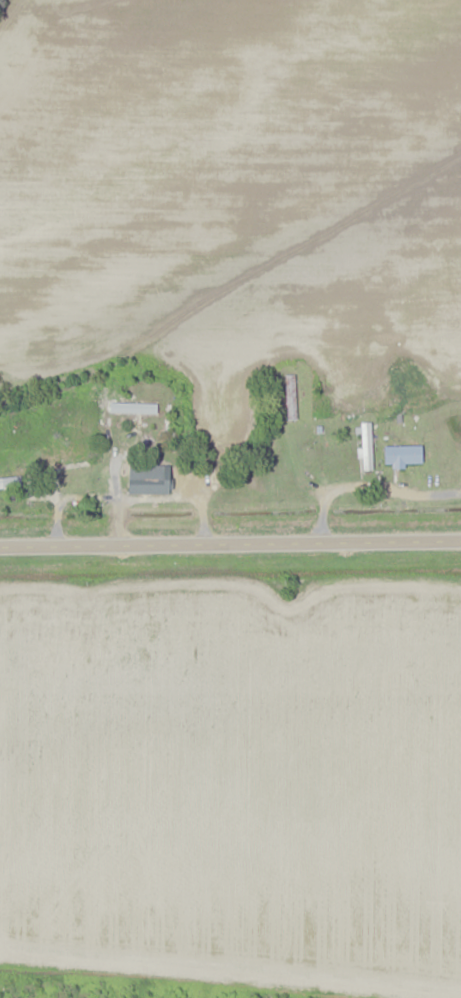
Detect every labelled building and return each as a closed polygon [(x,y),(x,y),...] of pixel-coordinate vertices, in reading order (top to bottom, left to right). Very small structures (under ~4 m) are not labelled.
[(283,419),(298,419),(298,375),(284,375),(283,419)] [(110,413),(159,413),(159,403),(110,403),(110,413)] [(374,469),(374,423),(362,423),(362,469),(374,469)] [(386,446),(386,465),(425,465),(425,446),(386,446)] [(131,465),(131,493),(167,493),(167,465),(131,465)] [(22,487),(21,478),(0,479),(0,489),(22,487)]
